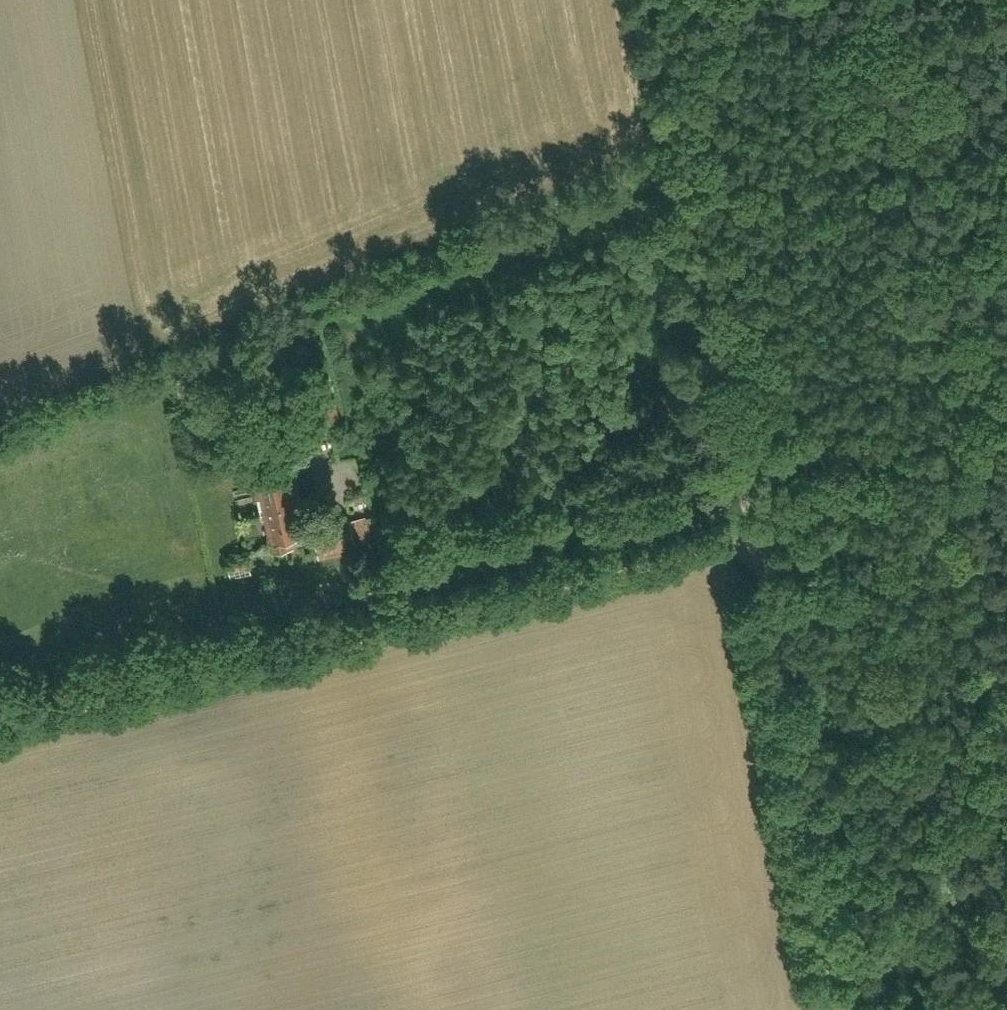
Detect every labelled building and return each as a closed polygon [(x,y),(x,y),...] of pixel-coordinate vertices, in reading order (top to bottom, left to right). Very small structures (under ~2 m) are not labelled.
[(252,488),(269,556),(306,548),(289,479),(252,488)] [(312,527),(320,566),(363,558),(355,518),(312,527)]
